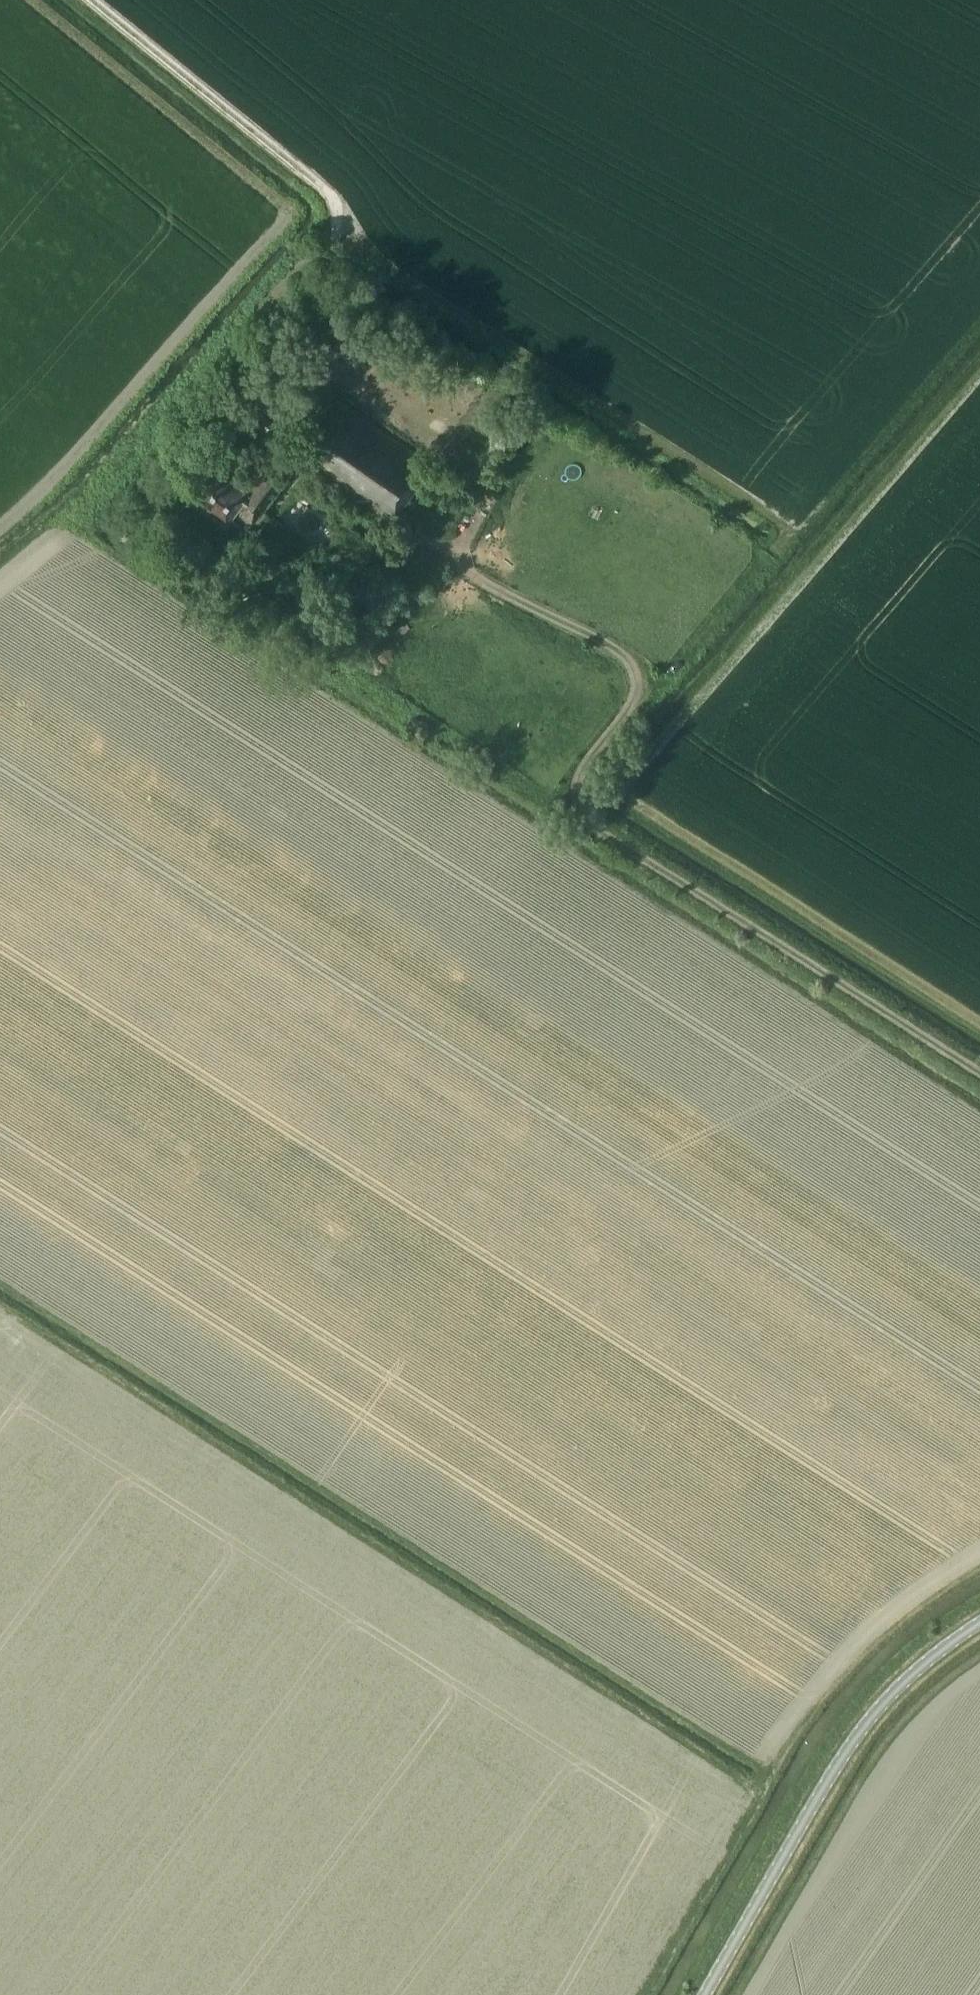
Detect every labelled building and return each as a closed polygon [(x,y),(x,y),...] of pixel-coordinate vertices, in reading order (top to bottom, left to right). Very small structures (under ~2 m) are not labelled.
[(373,519),(384,527),(431,463),(334,395),(292,452),(378,512),(373,519)] [(347,525),(326,555),(260,510),(296,462),(277,449),(248,490),(213,465),(191,496),(226,522),(231,515),(235,518),(230,525),(241,533),(245,527),(338,591),(373,543),(347,525)]
